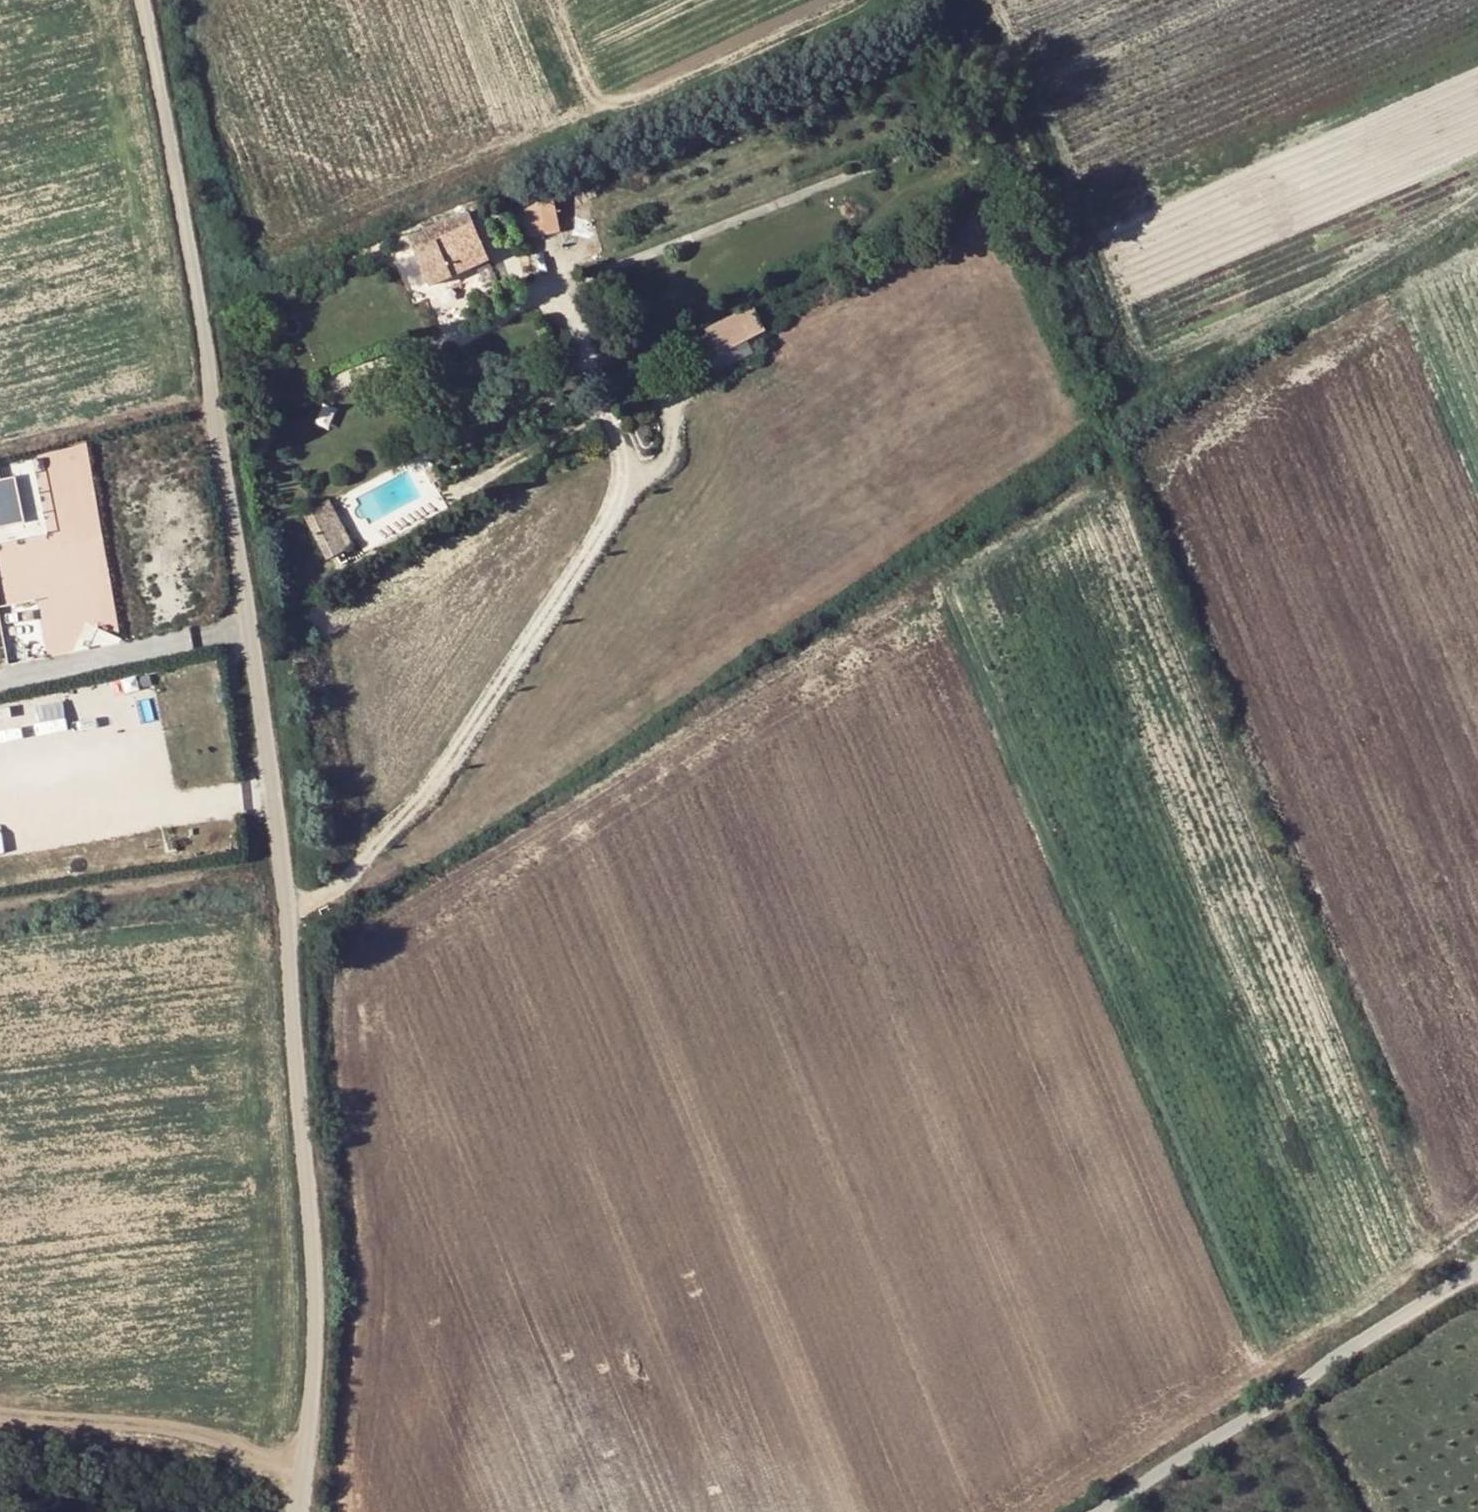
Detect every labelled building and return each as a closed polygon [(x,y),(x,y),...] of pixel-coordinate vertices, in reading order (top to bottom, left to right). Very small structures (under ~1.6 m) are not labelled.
[(551,193),(516,199),(522,235),(558,228),(551,193)] [(427,289),(488,264),(468,214),(403,240),(427,289)] [(716,352),(762,330),(748,303),(702,326),(705,332),(692,339),(699,352),(713,346),(716,352)] [(46,535),(40,462),(0,465),(0,539),(46,535)] [(325,495),(297,511),(301,519),(330,504),(325,495)] [(349,541),(330,504),(301,519),(321,557),(349,541)]
